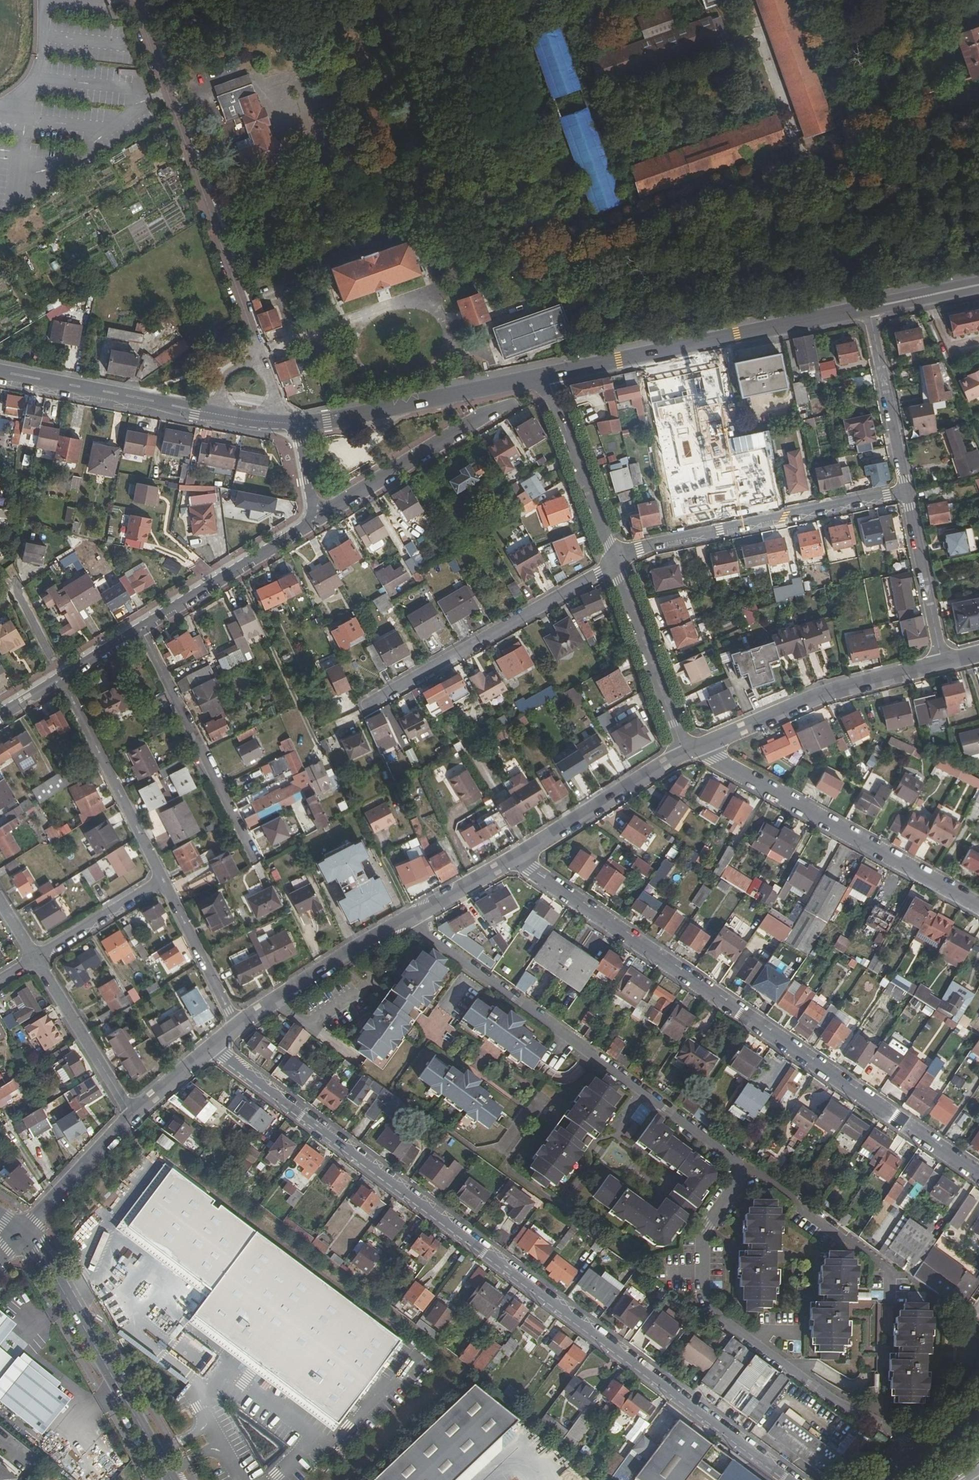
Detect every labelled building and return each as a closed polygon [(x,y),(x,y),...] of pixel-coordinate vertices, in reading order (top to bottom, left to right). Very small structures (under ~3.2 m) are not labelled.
[(803,130),(798,131),(790,134),(792,141),(834,126),(824,98),(827,97),(825,92),(826,91),(825,87),(828,85),(826,80),(819,82),(790,0),(758,0),(803,130)] [(629,46),(591,59),(600,84),(721,41),(712,16),(677,29),(669,7),(637,18),(645,40),(641,41),(639,36),(627,40),(629,46)] [(600,31),(615,26),(610,11),(595,17),(600,31)] [(978,23),(969,27),(964,16),(943,24),(947,36),(957,33),(973,77),(978,75),(978,25),(978,23)] [(560,25),(532,36),(594,212),(633,198),(628,185),(627,186),(623,187),(618,189),(562,29),(560,25)] [(909,50),(905,52),(909,65),(914,64),(909,50)] [(252,81),(248,70),(214,83),(217,94),(252,81)] [(238,122),(246,119),(247,123),(249,129),(252,128),(254,135),(238,141),(240,148),(239,149),(244,165),(262,159),(268,175),(283,169),(278,154),(281,153),(275,137),(272,138),(268,124),(270,123),(264,106),(261,107),(252,81),(217,94),(227,120),(236,117),(238,122)] [(777,114),(631,166),(642,194),(774,148),(792,141),(790,134),(785,136),(777,114)] [(933,139),(930,129),(923,132),(927,141),(933,139)] [(323,138),(315,141),(318,149),(327,147),(323,138)] [(364,256),(331,267),(343,301),(375,289),(388,285),(420,273),(409,241),(376,252),(375,251),(363,255),(364,256)] [(480,293),(459,301),(468,325),(489,317),(480,293)] [(253,300),(265,332),(282,326),(281,322),(276,309),(265,313),(260,298),(253,300)] [(58,314),(68,308),(64,302),(54,308),(58,314)] [(494,326),(505,357),(573,334),(570,326),(575,325),(571,313),(566,315),(562,303),(494,326)] [(952,315),(955,334),(978,329),(978,309),(952,315)] [(83,326),(55,320),(51,338),(79,344),(83,326)] [(108,335),(143,342),(144,334),(109,328),(108,335)] [(919,328),(896,332),(900,352),(923,348),(919,328)] [(812,369),(815,381),(824,380),(823,377),(820,362),(820,358),(817,358),(812,334),(795,337),(800,362),(808,360),(810,369),(812,369)] [(189,347),(183,337),(155,356),(162,366),(189,347)] [(840,355),(841,360),(859,357),(855,340),(837,344),(838,347),(834,348),(836,356),(840,355)] [(544,356),(564,350),(562,345),(542,351),(544,356)] [(147,346),(137,377),(141,381),(162,366),(155,356),(147,346)] [(111,349),(107,370),(108,370),(134,375),(138,355),(111,349)] [(782,352),(737,361),(744,395),(790,386),(782,352)] [(276,361),(275,362),(281,379),(300,372),(293,355),(276,361)] [(703,377),(706,390),(731,385),(725,356),(709,359),(711,375),(703,377)] [(836,359),(820,362),(823,377),(839,374),(836,359)] [(945,361),(924,365),(932,401),(960,395),(945,361)] [(703,374),(710,373),(709,363),(702,364),(703,374)] [(973,372),(974,374),(970,376),(961,381),(970,400),(978,396),(978,369),(973,372)] [(634,409),(636,409),(640,427),(645,426),(634,373),(623,375),(626,388),(616,390),(618,402),(632,399),(634,409)] [(612,375),(571,384),(575,395),(578,394),(587,392),(603,389),(605,401),(610,400),(614,418),(601,421),(604,434),(623,430),(612,375)] [(802,380),(794,381),(798,401),(805,400),(802,380)] [(9,395),(6,413),(17,415),(19,407),(24,408),(26,398),(9,395)] [(916,428),(920,427),(922,436),(938,431),(932,401),(911,405),(916,428)] [(720,437),(734,435),(728,409),(714,412),(714,413),(704,414),(701,402),(675,407),(681,445),(682,445),(683,452),(671,455),(678,493),(691,491),(695,510),(708,507),(707,501),(719,499),(720,505),(748,499),(743,474),(740,474),(735,449),(723,452),(720,437)] [(44,406),(28,403),(24,420),(22,431),(39,435),(41,421),(44,406)] [(843,412),(849,436),(857,435),(860,451),(874,448),(872,439),(877,438),(870,406),(843,412)] [(528,408),(507,418),(511,426),(532,417),(528,408)] [(546,435),(535,417),(517,428),(529,446),(546,435)] [(6,429),(8,421),(0,419),(0,428),(6,429)] [(18,419),(16,432),(22,433),(22,431),(24,420),(18,419)] [(41,421),(39,435),(37,445),(57,449),(60,428),(53,427),(49,426),(49,423),(41,421)] [(965,452),(956,425),(945,429),(961,475),(978,469),(978,458),(976,448),(965,452)] [(136,428),(128,426),(123,450),(154,456),(158,436),(141,432),(135,431),(136,428)] [(188,454),(192,434),(168,429),(162,451),(179,455),(180,452),(188,454)] [(509,435),(489,447),(504,473),(524,461),(509,435)] [(56,456),(77,460),(82,438),(71,436),(70,440),(60,438),(56,456)] [(108,445),(94,440),(93,446),(95,446),(105,449),(105,447),(107,447),(108,445)] [(201,441),(197,462),(236,471),(241,449),(234,448),(235,445),(211,440),(210,443),(201,441)] [(112,475),(117,450),(107,447),(105,447),(105,449),(95,446),(90,470),(112,475)] [(791,463),(785,464),(789,487),(798,485),(798,490),(808,488),(801,448),(788,450),(791,463)] [(270,455),(241,449),(236,471),(265,476),(270,455)] [(633,486),(628,468),(631,467),(631,464),(629,455),(622,458),(624,469),(613,472),(618,490),(633,486)] [(23,456),(22,466),(31,466),(32,457),(23,456)] [(890,474),(887,460),(885,460),(877,462),(870,463),(874,481),(880,480),(880,476),(890,474)] [(462,470),(464,473),(451,480),(461,495),(464,493),(462,489),(480,479),(479,476),(488,469),(484,462),(474,468),(472,464),(462,470)] [(631,464),(631,467),(635,485),(642,483),(638,463),(631,464)] [(816,469),(821,488),(845,483),(841,465),(841,463),(816,469)] [(849,464),(841,465),(845,483),(853,481),(849,464)] [(196,472),(188,470),(186,479),(185,485),(193,485),(196,472)] [(536,474),(523,483),(527,488),(533,499),(535,498),(547,491),(536,474)] [(181,477),(170,475),(169,482),(180,484),(181,484),(185,485),(186,479),(181,478),(181,477)] [(778,494),(775,477),(757,480),(761,500),(769,498),(769,496),(778,494)] [(166,488),(179,490),(180,484),(169,482),(167,481),(166,488)] [(154,496),(156,486),(135,482),(132,500),(155,505),(157,497),(154,496)] [(930,496),(946,492),(944,484),(928,488),(930,496)] [(408,485),(393,494),(408,518),(423,508),(408,485)] [(527,488),(518,494),(524,505),(533,499),(527,488)] [(632,489),(619,494),(621,501),(634,497),(632,489)] [(8,529),(12,511),(8,510),(10,500),(4,498),(6,491),(0,490),(0,528),(8,529)] [(276,497),(235,490),(233,505),(249,507),(248,518),(259,520),(278,509),(276,497)] [(189,496),(194,532),(212,530),(209,504),(213,503),(218,503),(217,493),(189,496)] [(508,495),(502,499),(507,507),(513,503),(508,495)] [(571,516),(564,495),(544,502),(552,523),(571,516)] [(524,505),(523,505),(517,509),(521,516),(539,505),(535,498),(533,499),(524,505)] [(634,525),(632,525),(634,537),(645,534),(643,524),(639,505),(638,498),(632,500),(634,508),(631,509),(634,525)] [(929,503),(932,523),(951,519),(947,500),(929,503)] [(657,501),(639,505),(643,524),(661,520),(657,501)] [(513,503),(507,507),(510,513),(514,511),(517,509),(513,503)] [(66,506),(64,522),(71,523),(74,508),(66,506)] [(151,518),(129,513),(123,544),(136,546),(142,548),(145,533),(145,529),(149,530),(151,518)] [(356,527),(367,546),(390,533),(379,513),(356,527)] [(880,516),(880,517),(885,542),(887,548),(898,546),(894,529),(892,529),(889,514),(880,516)] [(862,521),(868,546),(885,542),(880,517),(862,521)] [(830,527),(835,547),(858,542),(853,522),(830,527)] [(524,578),(533,573),(531,569),(530,566),(535,563),(545,558),(538,547),(526,526),(520,530),(527,543),(510,553),(524,578)] [(965,529),(945,533),(950,555),(970,551),(965,529)] [(817,530),(798,534),(803,557),(822,553),(817,530)] [(564,562),(583,556),(575,534),(556,540),(564,562)] [(784,536),(764,541),(768,561),(769,562),(789,558),(784,536)] [(362,556),(351,538),(330,550),(341,567),(362,556)] [(742,545),(746,565),(768,561),(764,541),(742,545)] [(43,545),(25,542),(22,559),(40,563),(43,545)] [(735,547),(710,552),(713,566),(738,561),(735,547)] [(406,555),(416,572),(417,571),(420,570),(419,568),(410,553),(406,555)] [(165,557),(161,565),(178,574),(182,566),(165,557)] [(452,560),(458,569),(461,567),(456,558),(452,560)] [(332,561),(309,572),(320,593),(332,588),(344,582),(332,561)] [(713,566),(716,577),(741,572),(738,561),(713,566)] [(679,564),(662,567),(667,586),(683,583),(679,564)] [(127,575),(120,579),(121,582),(123,584),(130,596),(155,581),(146,565),(135,572),(136,574),(129,578),(127,575)] [(385,568),(378,572),(388,590),(391,595),(398,591),(395,584),(410,575),(405,567),(397,572),(392,565),(386,569),(385,568)] [(654,569),(658,588),(667,586),(662,567),(654,569)] [(552,576),(556,583),(566,578),(562,571),(552,576)] [(892,575),(896,593),(902,620),(905,619),(916,616),(913,607),(915,606),(910,580),(913,579),(911,571),(892,575)] [(89,573),(63,588),(65,592),(77,610),(102,594),(101,594),(89,573)] [(293,574),(278,580),(286,598),(301,592),(293,574)] [(509,583),(517,596),(524,592),(516,578),(509,583)] [(795,584),(774,589),(777,602),(790,597),(805,591),(802,578),(795,579),(795,584)] [(257,589),(265,607),(286,598),(278,580),(278,579),(257,589)] [(101,594),(102,594),(111,610),(131,597),(130,596),(123,584),(121,582),(101,594)] [(57,629),(63,639),(78,630),(76,628),(84,623),(77,610),(65,592),(60,595),(53,584),(45,589),(47,593),(41,597),(47,608),(56,603),(68,622),(57,629)] [(465,585),(438,601),(450,622),(460,617),(459,614),(477,604),(465,585)] [(581,596),(586,604),(573,611),(582,627),(589,623),(584,615),(605,604),(595,588),(581,596)] [(373,598),(381,611),(396,603),(394,600),(391,595),(388,590),(373,598)] [(746,595),(731,598),(731,602),(733,603),(744,607),(749,608),(746,595)] [(682,596),(661,602),(670,626),(673,625),(691,618),(682,596)] [(955,605),(960,629),(978,625),(978,599),(955,605)] [(446,625),(430,600),(408,613),(423,638),(446,625)] [(232,607),(237,618),(246,637),(261,630),(248,603),(240,607),(238,604),(232,607)] [(749,608),(744,607),(751,624),(758,621),(754,610),(753,610),(749,608)] [(905,619),(910,644),(929,640),(923,614),(916,616),(905,619)] [(331,628),(342,648),(350,644),(348,640),(363,632),(355,616),(331,628)] [(563,621),(566,626),(547,637),(557,655),(582,641),(569,617),(563,621)] [(826,617),(800,626),(808,650),(820,646),(819,641),(832,637),(826,617)] [(244,658),(240,650),(249,645),(246,637),(237,618),(227,623),(237,644),(216,654),(223,668),(244,658)] [(679,643),(698,636),(691,618),(673,625),(679,643)] [(3,655),(14,648),(17,649),(24,644),(24,642),(11,620),(2,626),(1,624),(0,624),(0,650),(3,655)] [(795,651),(797,657),(809,653),(808,650),(800,626),(799,625),(781,630),(782,633),(774,635),(775,639),(732,652),(739,673),(748,671),(753,685),(776,678),(771,659),(781,656),(781,655),(795,651)] [(851,643),(854,660),(881,655),(878,639),(875,626),(864,629),(867,640),(851,643)] [(397,629),(375,641),(382,655),(387,663),(408,651),(397,629)] [(864,629),(849,632),(851,643),(867,640),(864,629)] [(185,656),(197,649),(186,631),(168,641),(174,653),(180,649),(185,656)] [(365,636),(363,632),(348,640),(350,644),(365,636)] [(388,668),(381,655),(382,655),(375,641),(368,645),(382,671),(388,668)] [(505,654),(498,658),(509,676),(532,662),(522,644),(520,645),(518,641),(503,650),(505,654)] [(712,671),(703,651),(683,659),(692,680),(712,671)] [(721,664),(730,662),(728,652),(719,654),(721,664)] [(329,675),(322,678),(330,695),(337,692),(338,693),(351,687),(339,661),(326,667),(329,675)] [(208,664),(186,675),(191,686),(214,675),(208,664)] [(618,667),(598,679),(610,699),(630,688),(618,667)] [(481,669),(470,675),(484,701),(508,688),(498,670),(487,677),(481,669)] [(459,672),(442,681),(448,691),(464,682),(459,672)] [(203,710),(208,708),(212,716),(215,715),(222,711),(224,710),(213,690),(219,687),(214,675),(191,686),(203,710)] [(711,696),(709,697),(710,698),(714,708),(717,714),(736,705),(729,688),(735,685),(730,675),(707,686),(711,696)] [(424,691),(430,700),(448,691),(442,681),(424,691)] [(943,685),(945,695),(949,712),(961,709),(959,700),(966,698),(962,681),(943,685)] [(129,703),(119,683),(110,688),(112,693),(99,699),(108,714),(129,703)] [(526,698),(524,695),(515,701),(523,714),(525,713),(549,699),(559,694),(553,684),(526,698)] [(565,690),(572,701),(582,694),(576,684),(565,690)] [(417,686),(411,690),(416,696),(421,693),(417,686)] [(112,693),(110,688),(97,695),(99,699),(112,693)] [(936,693),(914,698),(920,723),(934,720),(934,716),(949,712),(945,695),(937,697),(936,693)] [(710,698),(700,702),(704,712),(714,708),(710,698)] [(908,700),(884,706),(889,727),(913,721),(908,700)] [(419,707),(399,718),(407,735),(416,731),(421,740),(434,733),(419,707)] [(336,716),(333,709),(319,716),(322,723),(336,716)] [(67,728),(58,710),(34,723),(41,735),(56,727),(59,732),(67,728)] [(608,710),(596,717),(603,727),(615,720),(608,710)] [(222,717),(225,715),(222,711),(215,715),(217,719),(215,720),(214,719),(205,724),(213,740),(222,735),(220,732),(228,727),(222,717)] [(822,721),(818,711),(795,720),(799,730),(822,721)] [(870,732),(859,711),(843,718),(854,741),(870,732)] [(383,712),(366,718),(380,750),(397,742),(383,712)] [(649,741),(636,718),(613,732),(626,753),(630,750),(632,753),(638,749),(636,746),(639,744),(640,747),(649,741)] [(808,752),(836,739),(827,719),(799,731),(808,752)] [(764,745),(770,760),(803,746),(793,720),(784,724),(788,735),(776,740),(774,735),(768,738),(769,742),(764,745)] [(245,737),(257,732),(254,725),(242,731),(245,737)] [(489,733),(494,742),(508,733),(503,725),(489,733)] [(609,749),(597,729),(576,742),(580,749),(588,763),(609,749)] [(961,733),(966,754),(978,751),(978,729),(961,733)] [(26,730),(3,743),(11,755),(20,770),(37,760),(33,753),(38,750),(26,730)] [(368,747),(361,730),(343,738),(350,755),(368,747)] [(290,735),(282,740),(287,751),(293,748),(295,747),(290,735)] [(893,743),(912,752),(916,746),(892,735),(887,744),(891,746),(893,743)] [(325,736),(320,739),(326,751),(332,749),(325,736)] [(839,753),(847,750),(843,738),(835,740),(839,753)] [(262,754),(254,739),(237,747),(245,762),(262,754)] [(448,741),(437,747),(443,759),(455,752),(448,741)] [(0,743),(0,762),(11,755),(3,743),(3,742),(0,743)] [(127,752),(133,764),(137,771),(134,772),(138,779),(158,769),(145,743),(127,752)] [(275,777),(291,769),(301,789),(303,788),(313,784),(306,769),(304,770),(293,748),(287,751),(267,761),(275,777)] [(580,749),(557,763),(567,780),(590,766),(588,763),(580,749)] [(405,752),(411,763),(416,761),(410,750),(405,752)] [(162,779),(169,775),(179,794),(194,787),(180,758),(158,769),(162,779)] [(313,766),(306,769),(313,784),(315,789),(330,782),(331,785),(341,780),(338,774),(331,777),(322,760),(312,764),(313,766)] [(978,789),(978,778),(938,760),(932,775),(944,780),(947,775),(978,789)] [(484,796),(468,768),(451,778),(463,798),(464,798),(468,805),(484,796)] [(845,780),(827,770),(818,786),(836,796),(845,780)] [(71,771),(61,777),(65,785),(76,779),(71,771)] [(61,777),(58,772),(30,790),(37,802),(65,785),(61,777)] [(913,800),(923,781),(907,772),(896,791),(913,800)] [(555,776),(553,773),(544,779),(556,800),(570,792),(559,774),(555,776)] [(535,776),(510,791),(513,797),(521,810),(546,794),(535,776)] [(868,778),(865,787),(872,789),(875,780),(868,778)] [(15,799),(3,779),(0,781),(0,808),(15,799)] [(721,811),(723,808),(725,810),(737,788),(730,785),(729,788),(712,779),(702,798),(719,806),(717,809),(721,811)] [(79,812),(77,814),(81,823),(105,808),(91,780),(81,785),(79,783),(68,789),(79,812)] [(876,815),(881,805),(884,806),(894,787),(882,781),(875,795),(866,790),(858,805),(876,815)] [(146,786),(140,790),(150,809),(165,802),(155,783),(149,785),(148,784),(146,785),(146,786)] [(315,813),(312,814),(319,828),(330,822),(315,789),(313,784),(303,788),(315,813)] [(281,787),(252,802),(257,812),(266,807),(286,797),(281,787)] [(293,794),(286,797),(266,807),(268,811),(270,809),(272,812),(283,807),(284,808),(293,804),(292,802),(296,800),(293,794)] [(657,815),(676,828),(690,807),(687,805),(671,794),(657,815)] [(498,805),(501,809),(509,823),(510,826),(526,817),(521,810),(513,797),(498,805)] [(735,797),(725,814),(743,824),(752,807),(735,797)] [(397,819),(387,799),(366,810),(376,830),(397,819)] [(183,801),(164,811),(173,829),(170,831),(174,841),(197,829),(183,801)] [(340,811),(348,808),(345,801),(337,804),(340,811)] [(19,805),(2,815),(6,821),(14,817),(20,813),(23,811),(19,805)] [(463,832),(471,846),(509,823),(501,809),(491,815),(494,820),(488,824),(485,819),(463,832)] [(702,811),(700,814),(716,826),(716,825),(720,819),(707,810),(705,813),(702,811)] [(941,810),(934,822),(928,834),(950,846),(964,822),(941,810)] [(164,811),(160,813),(170,831),(173,829),(164,811)] [(257,812),(244,818),(248,826),(261,820),(260,818),(257,812)] [(915,812),(903,834),(915,841),(922,845),(928,834),(934,822),(915,812)] [(899,814),(891,828),(899,832),(907,818),(899,814)] [(761,817),(757,815),(749,829),(753,831),(761,817)] [(653,828),(635,816),(623,834),(640,846),(653,828)] [(18,823),(14,817),(6,821),(0,825),(0,840),(8,854),(17,848),(7,831),(18,823)] [(412,819),(420,836),(427,854),(439,848),(437,842),(430,845),(418,817),(412,819)] [(260,826),(269,847),(287,839),(278,818),(260,826)] [(108,821),(85,833),(97,854),(119,841),(108,821)] [(765,822),(752,846),(768,855),(773,847),(781,832),(765,822)] [(52,824),(44,829),(50,837),(54,835),(53,832),(56,830),(52,824)] [(784,826),(781,832),(773,847),(788,856),(800,835),(784,826)] [(352,842),(350,839),(340,845),(342,848),(352,842)] [(191,840),(172,848),(184,872),(209,859),(215,856),(210,848),(198,854),(191,840)] [(352,842),(342,848),(372,912),(384,906),(383,903),(392,898),(379,875),(374,877),(373,874),(369,877),(359,859),(368,854),(360,840),(354,843),(353,842),(352,842)] [(922,845),(915,841),(910,851),(916,855),(922,845)] [(964,864),(978,872),(978,845),(975,843),(964,864)] [(117,875),(134,864),(122,844),(105,854),(117,875)] [(701,853),(701,854),(697,861),(703,864),(712,848),(706,844),(703,849),(701,853)] [(342,848),(340,845),(325,853),(327,856),(342,848)] [(737,849),(729,845),(715,872),(722,876),(726,869),(737,849)] [(347,895),(339,899),(350,920),(359,915),(360,918),(372,912),(342,848),(327,856),(325,857),(325,858),(319,861),(328,879),(336,875),(347,895)] [(673,860),(678,852),(671,848),(666,855),(673,860)] [(215,856),(209,859),(221,882),(223,880),(240,871),(228,849),(215,856)] [(430,858),(441,878),(456,869),(445,850),(430,858)] [(599,861),(582,850),(570,867),(587,879),(599,861)] [(695,850),(690,858),(696,862),(696,861),(697,861),(701,854),(695,850)] [(399,866),(406,881),(434,869),(427,854),(399,866)] [(14,858),(3,864),(8,871),(18,865),(14,858)] [(641,858),(638,863),(654,874),(657,869),(641,858)] [(667,858),(650,883),(658,888),(675,864),(667,858)] [(607,865),(596,881),(603,886),(607,888),(614,894),(625,878),(610,867),(614,862),(609,859),(606,864),(607,865)] [(819,871),(799,859),(784,886),(773,907),(782,912),(786,905),(783,903),(791,888),(794,884),(806,891),(807,892),(819,871)] [(94,880),(104,874),(95,860),(86,866),(94,880)] [(859,874),(857,873),(848,889),(842,899),(846,901),(850,894),(854,887),(869,895),(870,896),(882,874),(865,864),(859,874)] [(33,880),(26,867),(11,876),(23,895),(32,889),(29,883),(33,880)] [(277,869),(272,872),(277,881),(281,878),(277,869)] [(722,876),(748,892),(752,885),(726,869),(722,876)] [(752,885),(748,892),(772,908),(773,907),(784,886),(775,880),(772,885),(756,876),(752,885)] [(848,889),(823,876),(806,907),(797,923),(821,938),(827,926),(842,899),(848,889)] [(724,880),(721,885),(728,890),(732,885),(724,880)] [(61,881),(53,887),(42,894),(35,898),(39,904),(65,888),(61,881)] [(45,883),(38,888),(42,894),(53,887),(51,884),(47,887),(45,883)] [(312,907),(314,910),(323,906),(311,884),(291,894),(301,913),(312,907)] [(794,884),(791,888),(804,895),(806,891),(794,884)] [(271,885),(247,897),(250,903),(274,890),(271,885)] [(705,885),(693,902),(701,908),(713,890),(705,885)] [(505,886),(476,903),(488,918),(490,916),(494,921),(495,923),(501,915),(518,905),(505,886)] [(854,887),(850,894),(865,903),(869,895),(854,887)] [(280,903),(274,890),(250,903),(257,915),(280,903)] [(633,907),(651,920),(662,903),(644,891),(633,907)] [(232,920),(219,892),(198,902),(212,930),(232,920)] [(917,897),(905,918),(922,927),(931,911),(934,906),(917,897)] [(52,900),(35,911),(45,927),(65,915),(61,909),(59,911),(52,900)] [(165,910),(160,901),(144,911),(152,925),(162,919),(159,914),(165,910)] [(536,910),(534,909),(525,921),(543,934),(552,921),(554,922),(560,914),(543,902),(536,910)] [(806,907),(799,902),(789,918),(797,923),(806,907)] [(656,923),(673,934),(685,917),(668,906),(656,923)] [(887,930),(895,917),(877,907),(869,920),(887,930)] [(773,908),(769,914),(793,929),(797,923),(789,918),(773,908)] [(450,923),(456,931),(452,938),(491,968),(492,967),(497,960),(466,938),(469,932),(478,927),(474,922),(476,921),(470,911),(450,923)] [(931,911),(922,927),(915,940),(938,952),(952,928),(953,925),(954,924),(938,915),(931,911)] [(939,912),(938,915),(954,924),(956,921),(939,912)] [(317,930),(329,928),(327,913),(316,914),(317,930)] [(769,914),(749,943),(736,962),(727,974),(734,978),(742,965),(743,966),(738,974),(752,984),(765,966),(763,965),(777,945),(781,947),(784,942),(793,929),(769,914)] [(486,919),(490,925),(494,921),(490,916),(488,918),(486,919)] [(128,923),(122,927),(134,945),(138,942),(133,934),(135,933),(128,923)] [(793,929),(784,942),(809,957),(821,938),(797,923),(793,929)] [(681,940),(699,953),(710,937),(692,925),(681,940)] [(953,925),(952,928),(975,941),(977,938),(953,925)] [(749,943),(725,926),(707,952),(717,959),(722,953),(736,962),(749,943)] [(821,938),(844,953),(845,953),(852,940),(827,926),(821,938)] [(975,941),(952,928),(938,952),(937,956),(960,968),(975,941)] [(257,937),(252,940),(258,953),(263,962),(266,968),(297,952),(286,929),(260,943),(257,937)] [(503,930),(501,931),(509,942),(511,941),(503,930)] [(131,950),(119,931),(102,941),(114,960),(131,950)] [(501,931),(493,936),(503,951),(509,942),(501,931)] [(883,931),(877,942),(882,944),(887,934),(883,931)] [(553,932),(536,957),(559,973),(576,948),(553,932)] [(182,958),(171,940),(147,956),(151,961),(161,955),(168,966),(182,958)] [(141,943),(134,947),(141,959),(148,955),(141,943)] [(99,958),(91,945),(63,964),(76,985),(89,977),(84,968),(99,958)] [(599,964),(576,948),(559,973),(582,989),(598,966),(599,964)] [(403,975),(404,976),(398,985),(394,991),(400,995),(412,1004),(416,1007),(420,1001),(424,1004),(431,994),(428,991),(431,986),(435,989),(438,984),(442,978),(439,976),(446,965),(442,962),(446,958),(432,949),(429,954),(423,950),(415,962),(410,958),(403,969),(406,971),(403,975)] [(611,950),(606,958),(604,957),(599,964),(598,966),(615,979),(628,961),(626,960),(628,958),(621,953),(619,955),(611,950)] [(258,953),(234,965),(239,978),(263,962),(258,953)] [(887,959),(877,953),(869,967),(879,973),(887,959)] [(266,968),(263,962),(239,978),(242,983),(253,979),(252,977),(267,970),(266,968)] [(655,980),(632,965),(614,991),(637,1007),(655,980)] [(767,965),(753,986),(778,1003),(792,981),(767,965)] [(892,982),(903,989),(907,991),(913,982),(897,972),(892,982)] [(167,975),(156,981),(159,986),(168,981),(170,980),(167,975)] [(518,976),(513,983),(524,991),(529,984),(518,976)] [(114,977),(99,987),(111,1007),(112,1010),(121,1004),(124,1008),(130,1004),(134,1002),(128,992),(123,996),(120,991),(121,990),(114,977)] [(156,981),(146,987),(149,992),(159,986),(156,981)] [(398,985),(394,981),(389,987),(394,991),(398,985)] [(892,982),(886,991),(897,998),(903,989),(892,982)] [(975,995),(953,982),(938,1009),(937,1010),(960,1023),(975,995)] [(435,989),(431,986),(428,991),(431,994),(433,995),(441,986),(438,984),(435,989)] [(654,990),(662,997),(649,1016),(658,1022),(672,1002),(671,1002),(675,996),(658,984),(654,990)] [(789,991),(780,1004),(801,1019),(813,1001),(818,994),(804,984),(796,996),(789,991)] [(13,1012),(5,1017),(12,1027),(42,1009),(28,986),(20,991),(20,992),(15,996),(24,1011),(16,1016),(13,1012)] [(212,1014),(195,988),(181,996),(198,1023),(212,1014)] [(400,995),(393,1004),(405,1013),(412,1004),(400,995)] [(387,1000),(383,997),(372,1012),(376,1015),(387,1000)] [(474,1025),(473,1026),(483,1034),(484,1032),(486,1030),(491,1033),(495,1028),(503,1034),(511,1040),(507,1045),(512,1049),(510,1052),(510,1053),(520,1060),(521,1059),(531,1067),(545,1048),(533,1039),(529,1036),(532,1033),(520,1025),(523,1021),(509,1010),(506,1015),(494,1006),(491,1009),(488,1007),(475,998),(462,1016),(474,1025)] [(638,1009),(644,1013),(651,1003),(645,999),(638,1009)] [(356,1042),(362,1046),(358,1051),(370,1060),(374,1055),(380,1059),(387,1048),(391,1050),(395,1045),(398,1040),(395,1037),(398,1032),(402,1035),(410,1025),(406,1022),(410,1016),(405,1013),(393,1004),(387,1000),(376,1015),(372,1021),(369,1019),(362,1028),(365,1030),(356,1042)] [(424,1004),(420,1001),(416,1007),(420,1010),(424,1004)] [(828,1010),(813,1001),(801,1019),(799,1021),(801,1022),(797,1029),(810,1037),(818,1024),(827,1030),(834,1019),(840,1010),(841,1009),(832,1003),(828,1010)] [(129,1011),(131,1015),(135,1012),(131,1005),(130,1004),(124,1008),(123,1009),(125,1013),(129,1011)] [(680,1005),(664,1028),(681,1040),(697,1017),(680,1005)] [(112,1010),(111,1007),(98,1015),(102,1022),(115,1014),(112,1010)] [(185,1031),(185,1030),(193,1025),(183,1007),(151,1025),(162,1045),(185,1031)] [(590,1009),(582,1019),(591,1025),(598,1015),(590,1009)] [(840,1010),(834,1019),(847,1027),(852,1019),(840,1010)] [(938,1011),(935,1015),(947,1023),(950,1018),(938,1011)] [(46,1014),(26,1026),(32,1036),(36,1034),(45,1049),(61,1038),(58,1033),(60,1031),(56,1024),(53,1025),(46,1014)] [(414,1019),(410,1016),(406,1022),(410,1025),(414,1019)] [(950,1018),(947,1023),(956,1029),(959,1024),(950,1018)] [(834,1019),(827,1030),(821,1038),(837,1049),(843,1040),(845,1041),(852,1030),(847,1027),(834,1019)] [(310,1033),(295,1022),(278,1044),(292,1055),(293,1056),(310,1033)] [(121,1026),(106,1035),(119,1056),(131,1076),(146,1067),(134,1047),(121,1026)] [(491,1033),(489,1036),(497,1042),(503,1034),(495,1028),(491,1033)] [(954,1034),(966,1037),(967,1031),(955,1029),(954,1034)] [(262,1053),(270,1059),(274,1053),(266,1047),(270,1042),(256,1032),(248,1044),(261,1054),(262,1053)] [(398,1032),(395,1037),(398,1040),(395,1045),(397,1046),(404,1037),(402,1035),(398,1032)] [(511,1040),(503,1034),(497,1042),(505,1048),(507,1045),(511,1040)] [(628,1043),(618,1036),(607,1051),(617,1058),(628,1043)] [(862,1036),(848,1056),(860,1065),(866,1069),(870,1063),(880,1049),(862,1036)] [(690,1039),(679,1055),(696,1066),(706,1050),(690,1039)] [(753,1047),(745,1041),(730,1063),(751,1078),(765,1058),(751,1049),(753,1047)] [(75,1051),(74,1051),(68,1042),(65,1044),(55,1050),(65,1066),(60,1069),(68,1080),(86,1068),(75,1051)] [(270,1042),(266,1047),(274,1053),(277,1048),(270,1042)] [(884,1042),(880,1049),(870,1063),(892,1077),(900,1065),(905,1057),(884,1042)] [(903,1067),(893,1082),(911,1095),(929,1069),(916,1059),(919,1055),(911,1049),(905,1057),(900,1065),(903,1067)] [(718,1058),(706,1050),(696,1066),(707,1074),(718,1058)] [(282,1070),(300,1084),(311,1069),(293,1056),(292,1055),(282,1070)] [(476,1118),(489,1127),(503,1109),(489,1100),(487,1098),(489,1094),(479,1087),(476,1085),(463,1075),(460,1073),(450,1066),(448,1069),(445,1067),(432,1057),(419,1076),(432,1086),(431,1088),(436,1091),(437,1089),(467,1111),(466,1113),(475,1119),(476,1118)] [(635,1059),(630,1067),(641,1075),(647,1067),(635,1059)] [(543,1062),(537,1072),(548,1079),(554,1070),(543,1062)] [(943,1068),(935,1063),(926,1076),(933,1082),(943,1068)] [(866,1069),(860,1065),(856,1070),(863,1074),(866,1069)] [(796,1091),(802,1083),(800,1081),(795,1077),(800,1071),(793,1067),(777,1090),(776,1091),(769,1100),(781,1109),(782,1102),(779,1100),(782,1096),(783,1095),(789,1087),(796,1091)] [(11,1070),(3,1075),(6,1081),(14,1076),(11,1070)] [(467,1070),(463,1075),(476,1085),(480,1079),(467,1070)] [(804,1074),(800,1071),(795,1077),(800,1081),(804,1074)] [(379,1093),(364,1112),(376,1120),(395,1094),(391,1092),(363,1072),(347,1095),(346,1096),(351,1100),(364,1083),(379,1093)] [(580,1096),(576,1101),(570,1110),(566,1116),(571,1120),(585,1130),(588,1132),(592,1127),(598,1132),(605,1123),(602,1121),(606,1116),(608,1117),(612,1111),(615,1107),(612,1104),(620,1094),(614,1089),(619,1083),(606,1074),(602,1080),(596,1076),(589,1087),(585,1084),(577,1094),(580,1096)] [(89,1099),(101,1091),(91,1076),(65,1092),(76,1109),(89,1100),(89,1099)] [(933,1082),(926,1076),(918,1088),(926,1093),(929,1088),(933,1082)] [(953,1076),(950,1085),(962,1089),(964,1079),(953,1076)] [(322,1077),(313,1089),(320,1093),(328,1082),(322,1077)] [(320,1093),(318,1096),(336,1109),(346,1096),(347,1095),(333,1085),(335,1081),(331,1078),(328,1082),(320,1093)] [(9,1091),(17,1086),(12,1079),(0,1087),(0,1097),(9,1091)] [(741,1093),(734,1102),(749,1112),(745,1117),(753,1122),(773,1093),(767,1089),(766,1091),(749,1081),(741,1093)] [(934,1099),(937,1093),(929,1088),(926,1093),(918,1088),(907,1103),(924,1115),(935,1100),(934,1099)] [(195,1089),(185,1100),(174,1095),(169,1099),(180,1107),(183,1104),(205,1120),(217,1105),(195,1089)] [(13,1097),(9,1091),(0,1097),(0,1105),(13,1097)] [(944,1092),(942,1096),(952,1103),(955,1099),(944,1092)] [(242,1095),(240,1094),(229,1108),(231,1110),(242,1095)] [(682,1094),(677,1101),(695,1114),(700,1107),(701,1105),(691,1098),(690,1100),(682,1094)] [(242,1095),(231,1110),(239,1116),(240,1115),(262,1132),(273,1118),(242,1095)] [(939,1100),(940,1101),(950,1107),(951,1105),(952,1103),(942,1096),(939,1100)] [(821,1114),(819,1117),(815,1122),(830,1133),(834,1127),(836,1129),(848,1112),(831,1100),(822,1114),(821,1114)] [(953,1117),(958,1110),(951,1105),(950,1107),(940,1101),(932,1114),(949,1124),(953,1117)] [(640,1103),(631,1117),(643,1125),(652,1111),(640,1103)] [(803,1105),(793,1120),(809,1131),(815,1122),(819,1117),(803,1105)] [(43,1106),(25,1117),(26,1118),(21,1122),(25,1128),(28,1127),(32,1133),(50,1122),(48,1119),(49,1119),(43,1106)] [(695,1114),(706,1123),(711,1115),(700,1107),(695,1114)] [(77,1110),(53,1126),(58,1139),(67,1134),(70,1140),(88,1128),(77,1110)] [(608,1117),(606,1116),(602,1121),(605,1123),(606,1124),(614,1112),(612,1111),(608,1117)] [(638,1137),(645,1142),(650,1147),(652,1144),(647,1141),(656,1130),(654,1128),(659,1122),(663,1116),(657,1112),(638,1137)] [(962,1129),(969,1117),(962,1113),(955,1125),(962,1129)] [(175,1115),(165,1129),(183,1143),(193,1128),(175,1115)] [(711,1115),(706,1123),(716,1129),(721,1122),(711,1115)] [(862,1133),(865,1135),(870,1127),(853,1115),(842,1130),(848,1134),(853,1127),(854,1128),(850,1134),(857,1139),(862,1133)] [(571,1120),(564,1129),(578,1140),(585,1130),(571,1120)] [(665,1160),(666,1158),(685,1173),(688,1175),(681,1184),(678,1182),(673,1189),(696,1206),(701,1199),(698,1196),(705,1187),(711,1178),(715,1176),(716,1170),(712,1164),(708,1166),(688,1151),(690,1149),(669,1134),(672,1131),(659,1122),(654,1128),(656,1130),(647,1141),(652,1144),(650,1147),(657,1152),(656,1153),(665,1160)] [(378,1140),(396,1154),(410,1164),(419,1151),(396,1133),(398,1129),(391,1123),(378,1140)] [(560,1126),(556,1123),(545,1137),(549,1140),(560,1126)] [(563,1172),(566,1174),(569,1170),(571,1167),(570,1166),(574,1160),(576,1161),(583,1151),(579,1148),(582,1143),(578,1140),(564,1129),(560,1126),(549,1140),(545,1146),(543,1144),(536,1153),(539,1155),(536,1159),(531,1166),(536,1171),(532,1177),(545,1186),(549,1180),(555,1184),(563,1172)] [(598,1132),(592,1127),(588,1132),(595,1137),(598,1132)] [(875,1130),(865,1144),(878,1153),(874,1159),(879,1163),(888,1151),(894,1142),(875,1130)] [(168,1149),(174,1142),(163,1132),(157,1139),(168,1149)] [(295,1145),(281,1135),(266,1155),(276,1162),(280,1157),(284,1161),(295,1145)] [(305,1143),(294,1159),(305,1167),(311,1171),(322,1156),(305,1143)] [(436,1150),(421,1170),(446,1189),(464,1166),(455,1159),(452,1162),(436,1150)] [(903,1161),(888,1151),(879,1163),(874,1171),(890,1181),(903,1161)] [(766,1165),(773,1169),(779,1160),(768,1152),(763,1159),(768,1162),(766,1165)] [(916,1185),(913,1189),(919,1193),(927,1182),(935,1170),(925,1164),(921,1161),(916,1157),(906,1172),(914,1178),(911,1182),(916,1185)] [(244,1158),(236,1168),(245,1174),(248,1170),(252,1164),(244,1158)] [(576,1161),(574,1160),(570,1166),(571,1167),(569,1170),(571,1171),(578,1163),(576,1161)] [(26,1170),(25,1170),(19,1164),(5,1179),(21,1194),(33,1182),(26,1175),(29,1173),(26,1170)] [(350,1178),(333,1166),(322,1180),(339,1193),(350,1178)] [(305,1167),(301,1171),(307,1175),(311,1171),(305,1167)] [(172,1168),(127,1226),(210,1290),(191,1314),(336,1424),(399,1341),(172,1168)] [(245,1174),(237,1185),(243,1190),(247,1186),(243,1183),(251,1172),(248,1170),(245,1174)] [(949,1204),(960,1188),(935,1170),(927,1182),(936,1188),(932,1193),(949,1204)] [(688,1175),(685,1173),(678,1182),(681,1184),(688,1175)] [(670,1240),(668,1237),(675,1228),(683,1218),(681,1217),(685,1210),(667,1196),(657,1210),(652,1217),(647,1213),(652,1206),(639,1196),(637,1198),(632,1194),(633,1192),(626,1187),(627,1186),(623,1184),(616,1194),(608,1188),(616,1178),(612,1174),(596,1196),(612,1208),(615,1211),(614,1213),(622,1218),(623,1217),(636,1227),(635,1228),(643,1234),(645,1232),(657,1241),(659,1244),(664,1244),(670,1240)] [(907,1182),(900,1177),(886,1198),(893,1203),(901,1191),(904,1193),(906,1189),(907,1187),(905,1185),(907,1182)] [(623,1184),(616,1178),(608,1188),(616,1194),(623,1184)] [(469,1179),(456,1195),(469,1204),(477,1211),(490,1194),(469,1179)] [(292,1195),(289,1200),(295,1205),(304,1193),(288,1182),(283,1188),(292,1195)] [(504,1197),(516,1207),(510,1214),(520,1222),(536,1201),(513,1185),(504,1197)] [(364,1186),(353,1200),(377,1218),(387,1204),(364,1186)] [(707,1190),(705,1187),(698,1196),(701,1199),(707,1190)] [(673,1189),(667,1196),(685,1210),(681,1217),(683,1218),(685,1220),(690,1213),(696,1206),(673,1189)] [(978,1200),(969,1194),(953,1217),(962,1224),(978,1200)] [(456,1195),(454,1199),(466,1208),(469,1204),(456,1195)] [(886,1198),(883,1201),(891,1206),(893,1203),(886,1198)] [(746,1223),(747,1223),(747,1230),(744,1230),(743,1240),(757,1241),(757,1238),(767,1238),(767,1236),(770,1237),(770,1238),(776,1239),(776,1228),(779,1228),(780,1224),(783,1224),(784,1212),(780,1212),(780,1206),(777,1206),(753,1205),(749,1205),(749,1211),(746,1211),(746,1218),(746,1223)] [(657,1210),(652,1206),(647,1213),(652,1217),(657,1210)] [(378,1226),(394,1238),(405,1223),(389,1211),(378,1226)] [(843,1219),(848,1222),(853,1214),(848,1211),(843,1219)] [(904,1215),(885,1242),(880,1250),(900,1264),(907,1269),(910,1271),(914,1274),(928,1254),(923,1250),(934,1235),(926,1230),(904,1215)] [(286,1216),(283,1221),(313,1243),(316,1239),(286,1216)] [(685,1220),(683,1218),(675,1228),(678,1231),(686,1221),(685,1220)] [(530,1230),(524,1226),(514,1240),(520,1244),(530,1230)] [(530,1230),(520,1244),(545,1262),(556,1249),(530,1230)] [(867,1239),(880,1249),(880,1250),(885,1242),(874,1235),(872,1238),(869,1236),(867,1239)] [(939,1238),(934,1235),(923,1250),(928,1254),(933,1245),(939,1238)] [(421,1236),(411,1249),(428,1262),(440,1246),(433,1241),(431,1244),(421,1236)] [(757,1241),(743,1240),(743,1248),(777,1248),(779,1248),(780,1239),(776,1239),(770,1238),(770,1237),(767,1236),(767,1238),(757,1238),(757,1241)] [(569,1240),(565,1237),(558,1246),(563,1249),(569,1240)] [(316,1239),(313,1243),(325,1253),(329,1247),(317,1238),(316,1239)] [(383,1255),(370,1246),(361,1238),(354,1248),(360,1253),(353,1262),(369,1274),(383,1255)] [(914,1274),(961,1308),(978,1282),(978,1278),(933,1245),(928,1254),(914,1274)] [(743,1248),(739,1248),(739,1255),(752,1255),(752,1257),(763,1257),(763,1259),(767,1259),(767,1257),(772,1258),(777,1258),(777,1248),(743,1248)] [(821,1272),(821,1275),(823,1275),(823,1281),(818,1281),(818,1292),(832,1293),(832,1289),(842,1289),(842,1288),(846,1288),(846,1289),(851,1290),(851,1281),(855,1281),(855,1275),(858,1275),(858,1263),(855,1263),(855,1257),(851,1258),(851,1251),(845,1251),(844,1248),(837,1248),(837,1250),(829,1250),(829,1256),(825,1256),(825,1263),(821,1263),(821,1272)] [(747,1297),(747,1308),(759,1309),(762,1309),(762,1305),(771,1305),(771,1299),(774,1298),(775,1285),(779,1285),(780,1277),(780,1273),(777,1273),(777,1267),(772,1266),(772,1258),(767,1257),(767,1259),(763,1259),(763,1257),(752,1257),(752,1255),(739,1255),(738,1266),(743,1266),(742,1272),(741,1273),(741,1275),(740,1283),(745,1284),(745,1297),(747,1297)] [(560,1277),(569,1284),(578,1271),(558,1256),(548,1269),(554,1273),(552,1276),(557,1280),(560,1277)] [(487,1273),(480,1267),(469,1283),(476,1288),(487,1273)] [(590,1268),(578,1283),(609,1306),(625,1285),(606,1271),(601,1276),(590,1268)] [(123,1303),(142,1322),(156,1307),(142,1293),(157,1278),(152,1274),(123,1303)] [(434,1294),(417,1281),(406,1295),(423,1308),(434,1294)] [(505,1297),(483,1281),(468,1301),(490,1317),(493,1313),(505,1297)] [(464,1300),(470,1293),(464,1287),(458,1295),(464,1300)] [(832,1293),(818,1292),(818,1300),(833,1300),(847,1301),(855,1300),(854,1290),(851,1290),(846,1289),(846,1288),(842,1288),(842,1289),(832,1289),(832,1293)] [(505,1297),(493,1313),(515,1330),(521,1322),(520,1320),(528,1309),(508,1294),(505,1297)] [(647,1309),(628,1294),(615,1311),(627,1321),(627,1322),(634,1327),(647,1309)] [(818,1300),(810,1300),(810,1307),(824,1307),(824,1309),(834,1309),(834,1312),(837,1311),(838,1310),(843,1310),(843,1318),(848,1318),(847,1310),(847,1301),(833,1300),(818,1300)] [(443,1329),(444,1327),(446,1329),(457,1315),(440,1301),(428,1317),(443,1329)] [(896,1324),(896,1328),(898,1328),(897,1334),(893,1334),(893,1346),(908,1347),(908,1343),(918,1343),(918,1341),(921,1341),(921,1343),(927,1344),(927,1335),(931,1335),(931,1329),(934,1329),(935,1316),(932,1316),(932,1311),(927,1311),(927,1304),(905,1303),(905,1310),(899,1310),(899,1316),(897,1316),(896,1324)] [(816,1350),(818,1350),(818,1356),(818,1360),(826,1360),(833,1361),(834,1357),(842,1357),(842,1350),(845,1350),(845,1337),(850,1337),(850,1329),(850,1326),(848,1325),(848,1318),(843,1318),(843,1310),(838,1310),(837,1311),(834,1312),(834,1309),(824,1309),(824,1307),(810,1307),(810,1319),(813,1319),(813,1324),(812,1324),(812,1328),(812,1336),(816,1336),(816,1350)] [(11,1319),(0,1310),(0,1333),(11,1319)] [(682,1325),(664,1311),(648,1333),(666,1347),(682,1325)] [(530,1315),(522,1326),(537,1338),(546,1326),(530,1315)] [(420,1318),(417,1323),(438,1340),(439,1339),(442,1335),(442,1334),(420,1318)] [(154,1336),(173,1347),(181,1334),(162,1322),(154,1336)] [(573,1341),(559,1331),(549,1344),(561,1353),(564,1348),(566,1349),(573,1341)] [(517,1333),(507,1345),(514,1350),(523,1337),(517,1333)] [(484,1347),(487,1338),(476,1334),(472,1342),(484,1347)] [(439,1339),(438,1340),(447,1346),(450,1342),(442,1335),(439,1339)] [(695,1335),(683,1352),(708,1370),(720,1353),(695,1335)] [(198,1355),(205,1343),(192,1336),(185,1348),(198,1355)] [(734,1338),(702,1381),(723,1397),(750,1362),(756,1354),(734,1338)] [(908,1347),(893,1346),(893,1352),(929,1354),(930,1354),(930,1344),(927,1344),(921,1343),(921,1341),(918,1341),(918,1343),(908,1343),(908,1347)] [(484,1356),(483,1359),(489,1364),(500,1350),(491,1343),(482,1354),(484,1356)] [(568,1353),(567,1352),(559,1363),(570,1371),(578,1361),(580,1362),(587,1354),(575,1345),(568,1353)] [(37,1427),(65,1392),(17,1354),(14,1357),(0,1346),(0,1398),(37,1427)] [(893,1352),(891,1352),(890,1359),(903,1360),(903,1362),(914,1362),(914,1364),(917,1364),(918,1362),(923,1363),(922,1371),(928,1371),(929,1354),(893,1352)] [(751,1362),(750,1362),(723,1397),(758,1422),(772,1403),(790,1379),(790,1378),(757,1354),(751,1362)] [(925,1389),(929,1389),(930,1382),(930,1379),(927,1379),(928,1371),(922,1371),(923,1363),(918,1362),(917,1364),(914,1364),(914,1362),(903,1362),(903,1360),(890,1359),(889,1372),(893,1372),(892,1377),(891,1377),(891,1380),(891,1388),(895,1388),(895,1402),(897,1403),(897,1412),(912,1413),(912,1410),(921,1411),(922,1401),(924,1401),(925,1389)] [(565,1388),(573,1394),(583,1381),(575,1375),(565,1388)] [(631,1392),(615,1379),(604,1393),(620,1406),(631,1392)] [(598,1392),(583,1381),(573,1394),(571,1397),(569,1399),(584,1410),(591,1402),(598,1392)] [(517,1420),(473,1385),(373,1479),(453,1479),(517,1420)] [(655,1407),(633,1391),(604,1430),(616,1438),(635,1413),(644,1419),(649,1414),(649,1415),(655,1407)] [(529,1399),(524,1395),(520,1400),(526,1404),(529,1399)] [(584,1410),(574,1424),(565,1436),(577,1445),(592,1425),(588,1422),(598,1408),(591,1402),(584,1410)] [(542,1419),(563,1435),(565,1436),(574,1424),(567,1417),(561,1424),(546,1413),(542,1419)] [(825,1472),(834,1461),(840,1465),(848,1459),(786,1413),(771,1433),(825,1472)] [(680,1419),(634,1479),(687,1479),(698,1465),(702,1460),(714,1444),(680,1419)] [(851,1458),(863,1443),(855,1436),(842,1452),(851,1458)] [(626,1457),(618,1452),(605,1468),(613,1474),(626,1457)] [(718,1479),(762,1479),(734,1459),(722,1475),(718,1479)] [(702,1460),(698,1465),(718,1479),(722,1475),(702,1460)] [(17,1477),(0,1463),(0,1479),(14,1479),(17,1477)]
